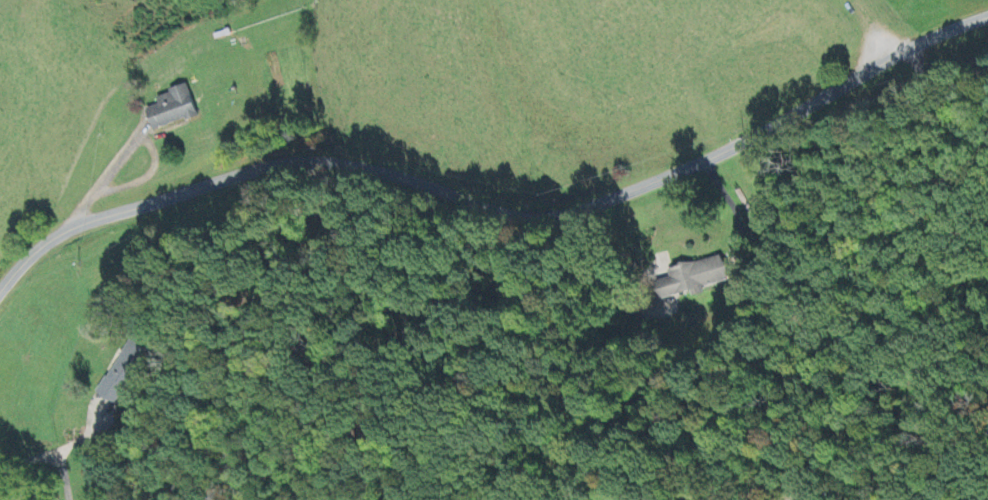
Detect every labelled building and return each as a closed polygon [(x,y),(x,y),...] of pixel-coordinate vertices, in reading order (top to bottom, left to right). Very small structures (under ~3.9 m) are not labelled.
[(155,133),(199,118),(189,87),(157,98),(160,107),(148,111),(155,133)] [(731,282),(724,257),(669,272),(671,279),(662,282),(667,300),(693,293),(694,299),(704,296),(702,289),(731,282)] [(100,397),(121,408),(151,352),(130,341),(100,397)]
